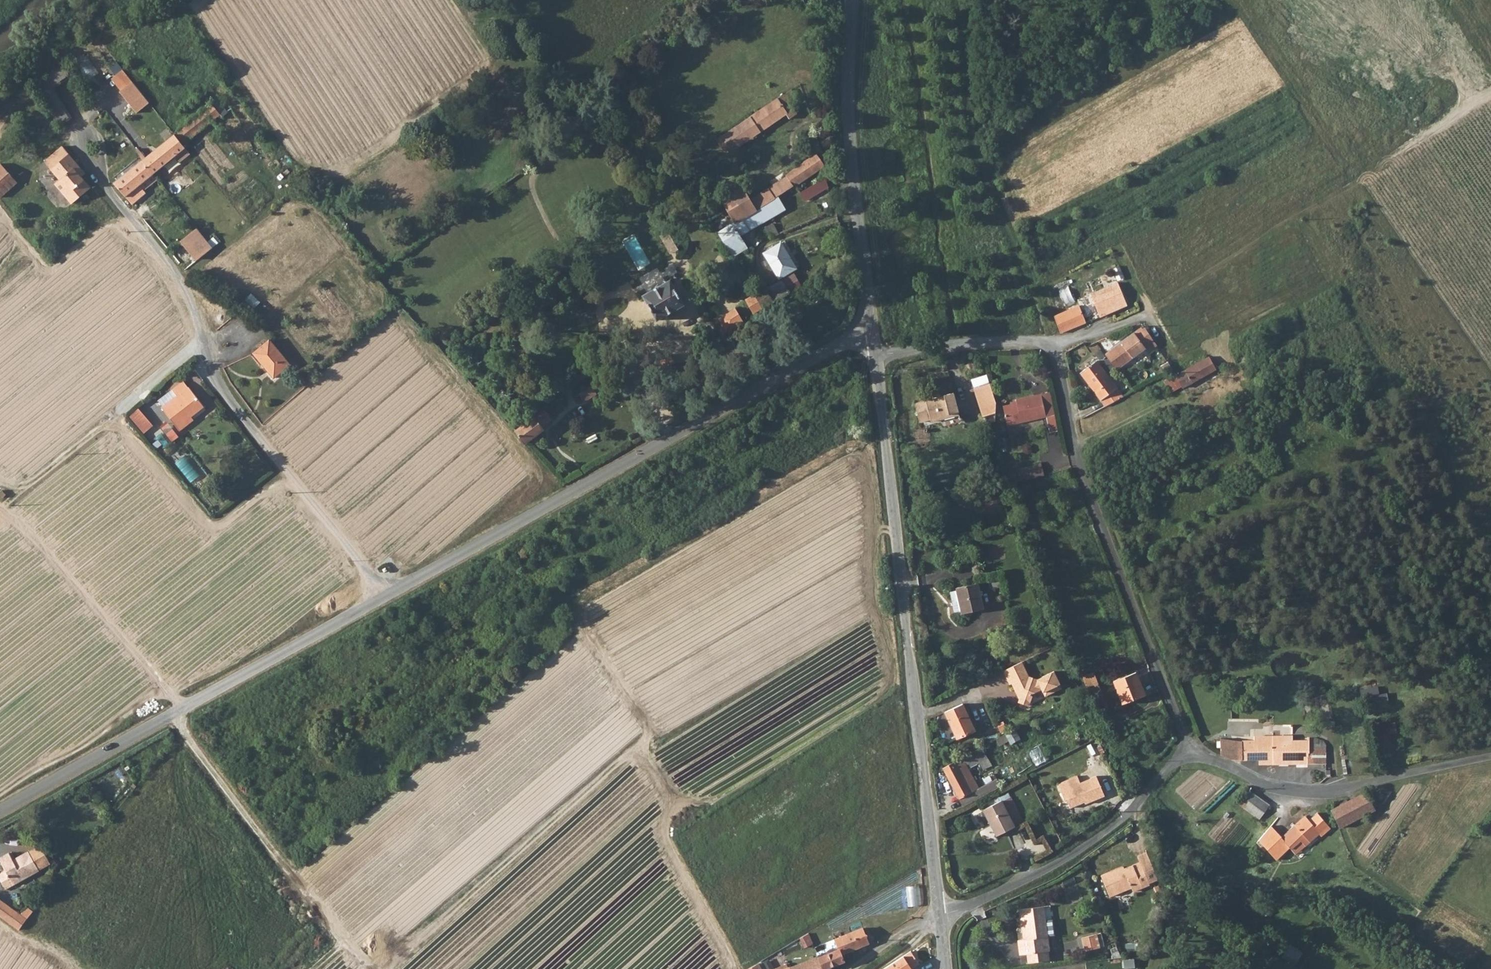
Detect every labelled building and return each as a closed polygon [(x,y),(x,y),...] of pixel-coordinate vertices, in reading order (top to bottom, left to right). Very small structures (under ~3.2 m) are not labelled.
[(130,83),(118,94),(136,115),(148,105),(130,83)] [(783,95),(716,139),(727,155),(785,115),(789,119),(796,113),(783,95)] [(229,113),(218,100),(193,119),(202,130),(206,135),(226,120),(224,117),(229,113)] [(89,111),(82,102),(72,108),(80,117),(89,111)] [(71,118),(69,114),(56,120),(59,125),(71,118)] [(202,130),(193,119),(174,135),(186,150),(191,146),(188,142),(202,130)] [(151,176),(152,176),(175,158),(180,164),(191,156),(186,150),(174,135),(140,162),(151,176)] [(82,174),(84,172),(62,146),(44,162),(60,180),(56,183),(72,203),(92,186),(82,174)] [(808,178),(813,185),(824,179),(821,171),(825,168),(817,155),(785,176),(795,188),(808,178)] [(151,176),(140,162),(129,172),(140,185),(144,190),(156,181),(152,176),(151,176)] [(0,165),(0,184),(9,177),(0,165)] [(129,172),(113,186),(123,198),(138,186),(142,192),(144,190),(140,185),(129,172)] [(9,177),(0,184),(0,197),(16,185),(9,177)] [(824,179),(813,185),(800,194),(805,200),(828,187),(824,179)] [(720,202),(726,211),(734,224),(757,210),(752,201),(743,188),(720,202)] [(757,210),(764,205),(775,198),(769,190),(752,201),(757,210)] [(785,210),(777,197),(775,198),(764,205),(771,218),(785,210)] [(741,236),(771,218),(764,205),(757,210),(734,224),(741,236)] [(773,236),(777,233),(771,223),(766,227),(773,236)] [(727,247),(743,239),(741,236),(734,224),(718,234),(727,247)] [(669,230),(661,235),(673,253),(681,248),(669,230)] [(204,237),(190,249),(201,261),(215,249),(204,237)] [(743,239),(727,247),(733,257),(748,248),(743,239)] [(778,275),(796,266),(781,241),(765,251),(778,275)] [(660,267),(641,277),(648,291),(668,280),(660,267)] [(794,291),(803,285),(795,270),(786,276),(794,291)] [(685,304),(671,279),(644,295),(658,320),(685,304)] [(1107,293),(1091,300),(1098,317),(1127,304),(1117,283),(1105,288),(1107,293)] [(766,308),(768,307),(773,304),(782,298),(773,284),(757,294),(766,308)] [(253,294),(248,299),(256,307),(261,302),(253,294)] [(749,299),(758,313),(766,308),(757,294),(749,299)] [(1063,333),(1089,323),(1082,304),(1056,314),(1063,333)] [(719,331),(722,335),(731,329),(734,333),(744,326),(735,310),(720,319),(723,325),(719,331)] [(1148,351),(1155,345),(1142,327),(1104,354),(1116,369),(1145,348),(1148,351)] [(267,339),(251,353),(272,378),(289,364),(267,339)] [(672,354),(660,361),(665,369),(676,362),(672,354)] [(1209,357),(1175,375),(1182,388),(1216,370),(1209,357)] [(1099,400),(1116,388),(1095,360),(1080,372),(1099,400)] [(163,398),(182,420),(184,418),(181,415),(185,412),(202,398),(187,379),(186,381),(181,375),(169,384),(173,390),(163,398)] [(976,386),(979,395),(993,391),(990,382),(976,386)] [(1099,400),(1104,406),(1122,397),(1116,388),(1099,400)] [(996,403),(993,391),(979,395),(982,407),(996,403)] [(1045,417),(1040,393),(1015,398),(1016,402),(1002,405),(1006,425),(1045,417)] [(176,425),(182,420),(163,398),(157,403),(176,425)] [(955,419),(948,398),(938,401),(938,402),(910,412),(916,429),(926,426),(927,429),(955,419)] [(984,415),(995,411),(996,403),(982,407),(984,415)] [(150,439),(160,431),(141,408),(131,416),(150,439)] [(543,409),(514,429),(526,443),(543,430),(541,427),(550,420),(543,409)] [(1007,476),(1010,486),(1042,477),(1039,465),(1017,471),(1017,473),(1007,476)] [(934,535),(931,520),(925,522),(929,536),(934,535)] [(954,596),(948,597),(951,609),(957,607),(959,615),(960,619),(981,614),(975,588),(954,593),(954,596)] [(951,609),(953,617),(959,615),(957,607),(951,609)] [(1028,679),(1022,664),(1003,672),(1009,686),(1011,686),(1014,693),(1016,691),(1019,698),(1018,701),(1016,704),(1027,708),(1031,699),(1041,692),(1044,699),(1061,692),(1053,675),(1036,682),(1028,679)] [(1104,693),(1095,674),(1084,679),(1094,698),(1104,693)] [(1148,697),(1138,675),(1117,685),(1127,707),(1148,697)] [(1389,692),(1382,693),(1381,685),(1362,689),(1366,706),(1391,701),(1389,692)] [(974,730),(962,703),(933,715),(945,742),(974,730)] [(1378,724),(1380,748),(1394,747),(1393,733),(1399,733),(1398,723),(1378,724)] [(1221,755),(1230,760),(1261,760),(1308,759),(1308,765),(1326,764),(1326,757),(1320,757),(1320,754),(1317,754),(1317,747),(1315,747),(1315,738),(1308,739),(1308,742),(1240,742),(1221,740),(1221,755)] [(992,750),(988,743),(981,747),(986,754),(992,750)] [(986,754),(981,747),(943,768),(959,799),(978,788),(966,765),(986,754)] [(990,783),(962,799),(965,806),(1003,786),(997,774),(988,779),(990,783)] [(1080,784),(1077,776),(1058,784),(1064,801),(1067,800),(1070,808),(1089,801),(1090,803),(1105,798),(1097,777),(1080,784)] [(1251,792),(1241,805),(1259,820),(1269,806),(1251,792)] [(1375,811),(1367,793),(1366,793),(1331,810),(1340,828),(1375,811)] [(1022,820),(1010,795),(1001,800),(1013,825),(1022,820)] [(996,835),(1014,826),(1013,825),(1001,800),(1000,799),(982,808),(996,835)] [(1329,825),(1324,814),(1317,817),(1323,828),(1329,825)] [(1305,817),(1283,838),(1267,850),(1277,860),(1291,848),(1293,850),(1302,842),(1307,847),(1321,834),(1305,817)] [(0,873),(0,880),(5,887),(47,863),(38,846),(11,860),(7,853),(0,857),(0,862),(5,870),(0,873)] [(1110,894),(1119,891),(1118,888),(1132,883),(1133,886),(1135,890),(1151,884),(1150,882),(1159,879),(1149,851),(1140,854),(1143,861),(1113,873),(1111,870),(1102,873),(1110,894)] [(909,906),(922,905),(922,885),(909,886),(909,906)] [(19,929),(27,918),(0,898),(0,916),(19,929)] [(1048,952),(1043,908),(1023,911),(1026,941),(1022,941),(1018,942),(1019,956),(1027,955),(1045,953),(1048,952)] [(814,948),(815,952),(863,930),(861,927),(814,948)] [(815,952),(817,957),(789,968),(827,968),(844,961),(841,954),(868,942),(863,930),(815,952)] [(1098,949),(1095,936),(1081,940),(1084,952),(1098,949)] [(1045,953),(1027,955),(1028,964),(1046,962),(1045,953)]
